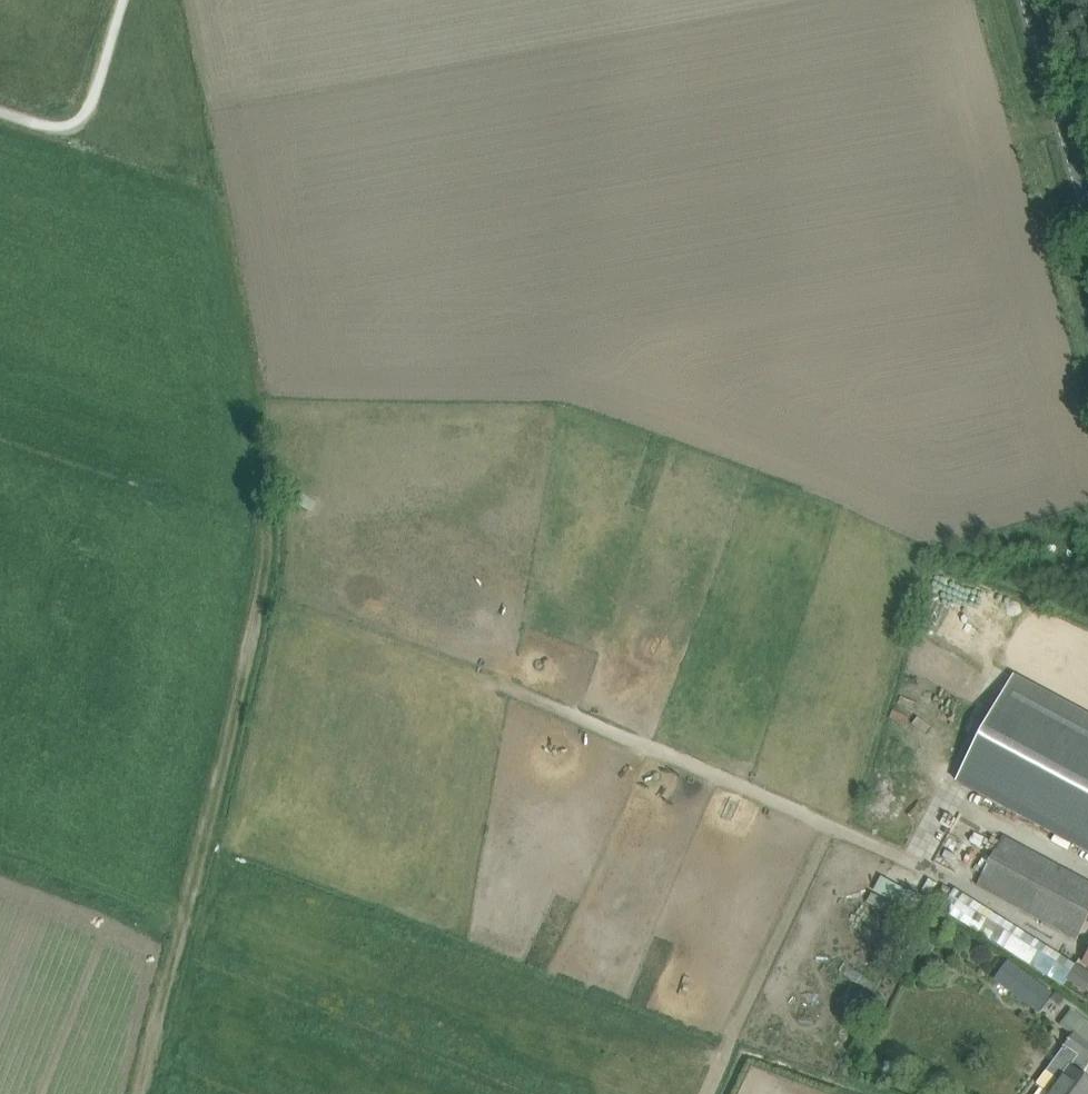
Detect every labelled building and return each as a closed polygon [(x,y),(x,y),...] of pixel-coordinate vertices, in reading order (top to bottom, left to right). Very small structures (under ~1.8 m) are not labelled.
[(1011,675),(954,788),(1087,854),(1087,714),(1011,675)] [(1087,922),(1087,883),(1004,838),(977,888),(1077,942),(1087,922)] [(942,912),(1063,988),(1076,967),(955,891),(942,912)] [(1087,1068),(1087,1024),(1079,1036),(1075,1033),(1046,1070),(1062,1083),(1054,1093),(1087,1093),(1087,1081),(1082,1077),(1087,1068)]
